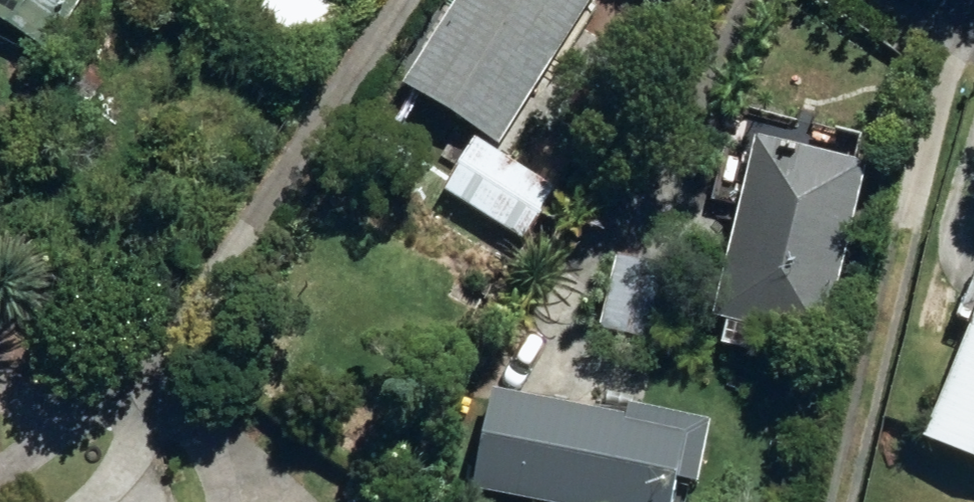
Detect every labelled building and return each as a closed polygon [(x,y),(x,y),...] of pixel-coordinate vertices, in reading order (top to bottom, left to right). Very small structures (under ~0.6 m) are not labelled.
[(56,52),(90,0),(0,0),(0,15),(56,52)] [(317,65),(354,3),(348,0),(275,0),(257,30),(317,65)] [(507,146),(603,0),(473,0),(416,87),(507,146)] [(61,81),(79,99),(94,83),(76,66),(61,81)] [(725,319),(835,346),(879,168),(769,141),(725,319)] [(473,205),(503,225),(534,245),(567,194),(486,142),(454,195),(473,205)] [(489,247),(503,225),(473,205),(458,229),(489,247)] [(610,332),(667,345),(683,271),(628,258),(610,332)] [(973,451),(973,359),(939,435),(973,451)] [(527,501),(685,501),(689,484),(713,489),(726,426),(646,409),(644,426),(508,398),(488,494),(527,501)]
